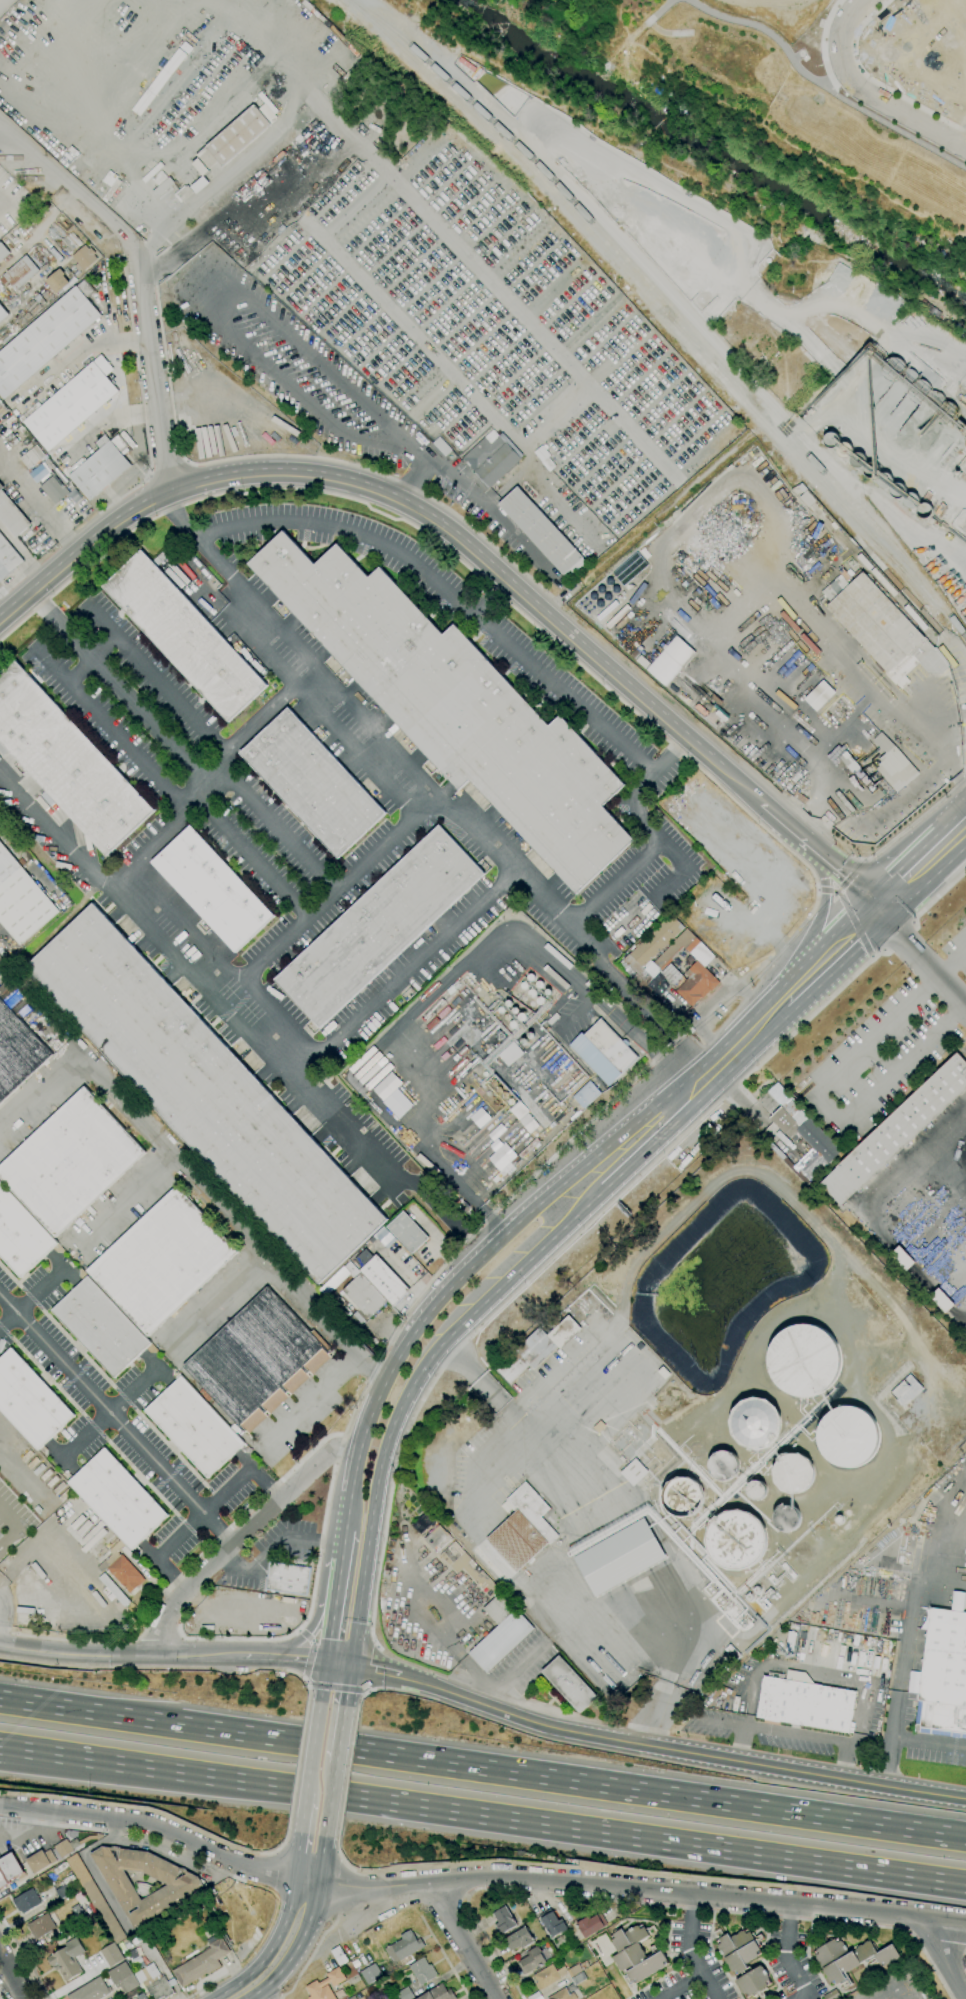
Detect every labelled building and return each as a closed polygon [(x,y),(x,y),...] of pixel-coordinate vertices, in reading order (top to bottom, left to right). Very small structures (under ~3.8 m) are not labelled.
[(203,177),(192,164),(198,158),(195,155),(254,104),(258,109),(265,104),(258,96),(267,88),(265,86),(269,82),(286,100),(283,104),(274,95),(268,100),(278,112),(275,115),(278,118),(222,167),(218,162),(209,170),(209,171),(203,177)] [(157,198),(152,192),(169,177),(174,182),(157,198)] [(181,203),(173,195),(184,185),(186,187),(188,185),(193,192),(181,203)] [(23,229),(19,225),(24,220),(28,223),(23,229)] [(10,253),(0,262),(0,243),(1,242),(10,253)] [(79,272),(74,266),(77,263),(72,256),(85,245),(88,249),(91,247),(96,253),(93,255),(97,259),(84,271),(82,269),(79,272)] [(14,292),(11,288),(9,290),(6,287),(10,284),(3,275),(26,255),(39,270),(14,292)] [(56,294),(45,281),(60,269),(65,275),(63,276),(69,283),(56,294)] [(4,400),(0,395),(0,352),(76,286),(77,287),(85,280),(95,292),(87,299),(101,316),(4,400)] [(9,315),(0,323),(0,304),(9,315)] [(49,452),(23,422),(101,354),(112,367),(110,369),(112,372),(106,376),(119,391),(49,452)] [(894,382),(899,381),(903,378),(905,374),(906,369),(905,364),(902,361),(898,358),(893,357),(888,358),(885,361),(882,365),(881,370),(882,375),(885,379),(889,381),(894,382)] [(922,404),(926,403),(930,400),(933,396),(933,391),(932,386),(929,383),(925,380),(920,379),(916,380),(912,383),(909,387),(909,392),(910,397),(913,401),(917,403),(922,404)] [(8,410),(0,416),(0,401),(8,410)] [(15,429),(11,425),(18,421),(21,425),(15,429)] [(25,437),(18,429),(22,426),(29,434),(25,437)] [(489,489),(483,482),(467,465),(462,458),(493,429),(498,436),(502,432),(505,436),(517,449),(523,455),(520,458),(521,459),(489,489)] [(12,448),(4,438),(11,432),(19,442),(12,448)] [(90,501),(69,475),(118,433),(129,446),(127,448),(129,451),(123,455),(131,466),(90,501)] [(833,448),(836,447),(838,444),(839,441),(838,438),(837,436),(835,434),(832,433),(829,433),(826,434),(824,437),(823,440),(824,443),(825,445),(827,447),(830,448),(833,448)] [(445,457),(432,443),(439,437),(451,450),(445,457)] [(847,458),(849,457),(851,455),(852,452),(852,449),(851,446),(848,444),(846,443),(843,443),(840,445),(838,447),(837,450),(837,453),(839,456),(841,458),(844,459),(847,458)] [(28,470),(19,459),(36,444),(45,455),(28,470)] [(549,472),(534,452),(542,446),(550,456),(548,457),(555,467),(549,472)] [(861,467),(863,466),(865,464),(866,461),(866,458),(865,455),(862,453),(859,452),(856,453),(854,454),(852,456),(851,459),(851,462),(853,465),(855,467),(858,468),(861,467)] [(965,456),(965,457),(965,475),(956,467),(965,456)] [(49,471),(41,463),(28,475),(36,483),(49,471)] [(872,478),(875,477),(877,475),(878,472),(878,469),(876,466),(874,464),(871,463),(868,463),(865,465),(863,467),(862,470),(863,473),(864,476),(866,478),(869,478),(872,478)] [(886,489),(889,488),(890,485),(891,483),(891,480),(890,477),(887,475),(885,474),(882,474),(879,476),(877,478),(876,481),(876,484),(878,487),(880,488),(883,489),(886,489)] [(55,505),(39,487),(52,476),(61,487),(63,485),(69,493),(55,505)] [(16,538),(0,519),(0,482),(4,487),(1,489),(31,524),(28,527),(30,529),(20,537),(19,535),(16,538)] [(900,499),(903,497),(905,495),(906,492),(905,489),(904,486),(902,485),(899,484),(896,484),(893,485),(891,488),(890,490),(890,493),(892,496),(894,498),(897,499),(900,499)] [(564,574),(563,575),(498,504),(518,486),(583,557),(582,558),(588,564),(570,581),(564,574)] [(914,508),(916,507),(918,505),(919,502),(919,499),(918,496),(915,494),(912,493),(909,494),(907,495),(905,497),(904,500),(904,503),(906,506),(908,508),(911,509),(914,508)] [(927,518),(930,517),(932,515),(933,512),(933,509),(931,506),(929,504),(926,503),(923,503),(920,505),(918,507),(917,510),(918,513),(919,516),(921,518),(924,518),(927,518)] [(458,790),(247,564),(283,530),(315,564),(337,544),(368,577),(380,567),(443,635),(454,624),(549,726),(560,716),(624,785),(602,806),(634,840),(575,894),(469,780),(458,790)] [(24,561),(0,581),(0,533),(24,561)] [(156,566),(267,685),(228,722),(102,587),(141,550),(151,561),(156,566)] [(151,561),(163,551),(167,556),(156,566),(151,561)] [(902,689),(891,677),(889,679),(885,674),(887,673),(825,607),(863,572),(935,649),(919,664),(918,663),(905,676),(910,681),(902,689)] [(949,593),(945,596),(959,617),(964,614),(949,593)] [(676,636),(696,653),(666,686),(646,669),(676,636)] [(645,669),(635,661),(640,655),(650,663),(645,669)] [(9,762),(0,753),(0,674),(15,660),(155,810),(106,856),(14,757),(9,762)] [(823,681),(804,700),(816,712),(835,693),(823,681)] [(693,699),(682,691),(676,698),(687,706),(693,699)] [(722,707),(715,715),(724,722),(730,714),(722,707)] [(337,858),(239,753),(288,708),(386,813),(337,858)] [(885,753),(873,741),(881,732),(895,746),(917,772),(902,785),(903,787),(896,792),(875,768),(881,762),(878,759),(885,753)] [(839,757),(872,794),(878,789),(845,752),(839,757)] [(320,1028),(274,980),(439,825),(476,864),(485,874),(320,1028)] [(235,952),(151,862),(190,826),(274,915),(235,952)] [(19,945),(0,923),(0,842),(17,862),(21,858),(26,863),(21,867),(59,911),(19,945)] [(485,874),(490,868),(482,859),(476,864),(485,874)] [(318,1284),(24,968),(93,904),(387,1219),(318,1284)] [(628,954),(670,913),(684,927),(673,938),(670,941),(650,961),(651,962),(645,968),(644,966),(642,968),(628,954)] [(689,953),(684,948),(661,970),(653,962),(672,943),(670,941),(673,938),(675,939),(686,928),(700,942),(689,952),(689,953)] [(13,939),(6,945),(7,946),(4,949),(10,956),(20,947),(13,939)] [(700,942),(714,957),(704,967),(689,952),(700,942)] [(643,969),(645,971),(639,977),(641,979),(635,984),(617,965),(628,954),(642,968),(643,969)] [(695,960),(689,964),(685,959),(690,954),(695,960)] [(697,960),(713,977),(714,976),(715,978),(720,983),(711,992),(710,990),(702,999),(701,997),(691,1007),(675,991),(688,978),(684,974),(697,960)] [(651,962),(651,961),(661,970),(652,978),(645,971),(643,969),(645,968),(651,962)] [(676,989),(661,973),(670,964),(686,980),(676,989)] [(53,1055),(0,1104),(0,999),(53,1055)] [(439,1021),(435,1017),(445,1008),(448,1012),(439,1021)] [(608,1086),(568,1045),(581,1033),(583,1035),(600,1019),(638,1057),(608,1086)] [(423,1035),(420,1031),(430,1021),(434,1025),(423,1035)] [(957,1053),(965,1063),(965,1087),(841,1206),(819,1184),(836,1168),(835,1168),(957,1053)] [(382,1101),(401,1083),(390,1072),(371,1089),(382,1101)] [(583,1109),(572,1097),(589,1080),(601,1092),(583,1109)] [(780,1105),(768,1119),(788,1137),(808,1114),(774,1083),(765,1093),(780,1105)] [(56,1237),(0,1178),(0,1166),(85,1087),(146,1153),(56,1237)] [(398,1120),(412,1106),(396,1089),(382,1103),(398,1120)] [(519,1120),(511,1111),(520,1102),(528,1111),(519,1120)] [(808,1182),(803,1177),(804,1176),(786,1158),(783,1161),(774,1153),(778,1150),(772,1144),(783,1133),(769,1119),(770,1118),(768,1116),(778,1106),(794,1122),(803,1113),(808,1118),(809,1117),(841,1150),(827,1164),(813,1178),(813,1177),(808,1182)] [(493,1141),(488,1135),(500,1124),(505,1130),(493,1141)] [(521,1159),(517,1155),(536,1138),(539,1142),(521,1159)] [(502,1175),(519,1159),(503,1143),(486,1159),(502,1175)] [(495,1183),(492,1180),(510,1163),(513,1166),(495,1183)] [(21,1278),(0,1256),(0,1182),(64,1251),(63,1252),(57,1252),(53,1248),(21,1278)] [(148,1336),(87,1271),(177,1186),(238,1252),(148,1336)] [(412,1254),(387,1227),(404,1211),(429,1238),(412,1254)] [(395,1239),(382,1226),(373,1235),(385,1248),(395,1239)] [(906,1272),(890,1255),(899,1246),(915,1263),(906,1272)] [(351,1262),(366,1248),(374,1257),(377,1255),(410,1291),(393,1307),(388,1301),(351,1262)] [(354,1279),(349,1275),(329,1294),(322,1287),(344,1266),(344,1267),(350,1261),(361,1273),(354,1279)] [(114,1378),(51,1311),(83,1281),(79,1277),(79,1270),(81,1269),(158,1351),(156,1353),(150,1353),(146,1349),(114,1378)] [(361,1273),(388,1301),(369,1319),(369,1318),(359,1327),(350,1317),(359,1309),(342,1291),(354,1279),(361,1273)] [(249,1434),(246,1431),(244,1432),(212,1397),(207,1401),(199,1392),(203,1388),(183,1366),(268,1287),(310,1332),(313,1330),(335,1353),(312,1375),(309,1372),(307,1374),(310,1377),(291,1395),(288,1392),(286,1393),(289,1397),(269,1415),(267,1412),(265,1413),(268,1416),(249,1434)] [(945,1314),(929,1297),(938,1288),(955,1305),(945,1314)] [(509,1384),(495,1369),(540,1327),(547,1335),(568,1315),(582,1330),(560,1350),(558,1347),(534,1369),(529,1365),(509,1384)] [(800,1395),(787,1391),(777,1383),(771,1372),(769,1359),(772,1346),(779,1335),(790,1328),(803,1325),(816,1326),(827,1333),(835,1343),(840,1355),(839,1368),(834,1380),(825,1389),(813,1395),(800,1395)] [(38,1450),(0,1410),(0,1359),(12,1348),(74,1416),(38,1450)] [(903,1408),(889,1393),(910,1374),(923,1389),(903,1408)] [(208,1478),(145,1411),(182,1376),(249,1448),(244,1453),(239,1448),(208,1478)] [(762,1450),(750,1449),(740,1444),(733,1435),(731,1423),(733,1412),(741,1403),(752,1398),(763,1399),(774,1404),(781,1413),(783,1425),(780,1436),(772,1445),(762,1450)] [(843,1467),(832,1462),(824,1454),(819,1443),(819,1431),(823,1420),(831,1412),(842,1407),(854,1407),(865,1411),(874,1419),(879,1430),(879,1442),(874,1453),(866,1462),(855,1466),(843,1467)] [(68,1483),(105,1448),(168,1516),(131,1550),(68,1483)] [(724,1481),(715,1478),(710,1472),(709,1463),(713,1455),(720,1451),(728,1451),(736,1456),(739,1464),(738,1472),(732,1478),(724,1481)] [(792,1493),(782,1490),(776,1482),(774,1472),(777,1462),(785,1456),(795,1454),(805,1457),(811,1465),(813,1475),(810,1485),(802,1491),(792,1493)] [(633,1487),(620,1473),(635,1458),(648,1472),(633,1487)] [(681,1518),(672,1514),(665,1506),(664,1496),(668,1486),(676,1480),(686,1478),(696,1482),(702,1490),(703,1500),(700,1510),(692,1516),(681,1518)] [(516,1572),(486,1539),(510,1517),(507,1513),(513,1507),(506,1500),(526,1481),(550,1509),(542,1517),(559,1536),(550,1545),(548,1543),(516,1572)] [(761,1500),(754,1500),(748,1496),(747,1489),(750,1483),(757,1481),(763,1483),(767,1489),(766,1496),(761,1500)] [(784,1531),(777,1527),(774,1520),(776,1512),(782,1507),(790,1506),(797,1510),(800,1518),(798,1525),(792,1530),(784,1531)] [(733,1569),(721,1566),(712,1557),(707,1546),(707,1533),(712,1522),(721,1514),(733,1510),(746,1512),(756,1518),(763,1528),(766,1540),(763,1552),(756,1562),(745,1568),(733,1569)] [(421,1535),(411,1525),(426,1511),(435,1522),(421,1535)] [(596,1597),(574,1558),(602,1542),(600,1540),(638,1519),(639,1521),(644,1518),(666,1557),(596,1597)] [(436,1554),(423,1539),(440,1525),(452,1539),(436,1554)] [(120,1540),(125,1545),(117,1552),(120,1556),(122,1555),(145,1580),(138,1586),(129,1594),(106,1569),(109,1566),(104,1561),(111,1554),(108,1551),(120,1540)] [(492,1597),(488,1596),(462,1569),(456,1574),(439,1556),(455,1541),(472,1560),(471,1560),(482,1571),(500,1590),(492,1597)] [(307,1596),(265,1590),(269,1562),(311,1568),(307,1596)] [(767,1598),(764,1595),(766,1593),(770,1589),(773,1592),(767,1598)] [(487,1673),(468,1654),(498,1626),(482,1609),(502,1591),(517,1607),(516,1609),(534,1629),(487,1673)] [(964,1592),(952,1591),(950,1609),(961,1611),(964,1592)] [(750,1603),(744,1597),(749,1593),(754,1598),(750,1603)] [(769,1607),(763,1601),(765,1598),(771,1605),(769,1607)] [(931,1608),(965,1613),(965,1738),(919,1732),(920,1725),(915,1724),(918,1700),(931,1608)] [(792,1653),(784,1652),(788,1631),(796,1633),(792,1653)] [(737,1660),(728,1651),(727,1652),(725,1650),(726,1649),(730,1644),(741,1656),(737,1660)] [(580,1714),(541,1672),(559,1655),(598,1697),(580,1714)] [(848,1733),(799,1725),(791,1724),(791,1723),(780,1721),(780,1722),(764,1719),(757,1717),(762,1687),(761,1687),(762,1679),(763,1679),(764,1676),(767,1677),(768,1672),(784,1675),(783,1679),(813,1685),(813,1684),(821,1686),(855,1692),(848,1733)] [(61,1859),(54,1847),(66,1839),(74,1851),(61,1859)] [(134,1929),(90,1854),(102,1847),(149,1852),(199,1878),(204,1888),(134,1929)] [(34,1875),(26,1860),(42,1850),(44,1853),(50,1850),(57,1861),(34,1875)] [(11,1883),(0,1889),(0,1860),(12,1853),(26,1876),(19,1880),(17,1877),(10,1881),(11,1883)] [(115,1944),(66,1860),(77,1853),(126,1938),(115,1944)] [(60,1900),(55,1891),(67,1884),(72,1893),(60,1900)] [(23,1914),(21,1911),(19,1912),(12,1900),(15,1899),(32,1889),(36,1896),(38,1895),(39,1897),(38,1898),(41,1903),(23,1914)] [(500,1935),(497,1930),(498,1930),(497,1928),(495,1925),(498,1923),(493,1913),(505,1906),(517,1925),(500,1935)] [(75,1925),(70,1916),(82,1909),(87,1918),(75,1925)] [(552,1938),(540,1919),(552,1911),(558,1921),(561,1919),(563,1922),(568,1929),(562,1933),(561,1932),(552,1938)] [(35,1941),(26,1925),(47,1913),(56,1928),(35,1941)] [(585,1939),(578,1928),(577,1928),(574,1922),(577,1920),(578,1922),(588,1916),(589,1919),(597,1915),(601,1914),(607,1925),(604,1926),(605,1927),(585,1939)] [(635,1983),(633,1980),(633,1981),(628,1974),(627,1975),(626,1973),(625,1974),(623,1971),(621,1972),(620,1970),(619,1970),(616,1966),(617,1966),(615,1963),(612,1959),(613,1959),(612,1957),(618,1954),(615,1950),(616,1949),(614,1946),(613,1946),(611,1943),(612,1942),(611,1940),(612,1940),(610,1936),(613,1935),(612,1934),(621,1929),(624,1933),(626,1933),(625,1932),(636,1926),(638,1925),(638,1926),(642,1924),(643,1927),(644,1927),(649,1936),(638,1943),(638,1944),(639,1943),(642,1947),(641,1948),(643,1951),(644,1950),(646,1954),(645,1954),(646,1956),(644,1957),(646,1960),(662,1951),(668,1960),(667,1961),(669,1963),(665,1965),(666,1966),(664,1967),(665,1968),(661,1970),(660,1969),(657,1971),(657,1972),(654,1974),(653,1973),(650,1975),(651,1976),(648,1978),(647,1977),(644,1979),(645,1980),(641,1982),(641,1981),(639,1982),(638,1981),(635,1983)] [(510,1951),(504,1941),(507,1939),(506,1938),(525,1926),(534,1942),(523,1949),(521,1946),(513,1950),(513,1949),(510,1951)] [(396,1970),(383,1949),(391,1944),(392,1945),(402,1939),(400,1936),(410,1929),(417,1940),(420,1938),(425,1946),(424,1947),(424,1948),(422,1949),(421,1948),(408,1956),(408,1957),(406,1958),(400,1961),(401,1962),(400,1962),(401,1964),(404,1961),(405,1963),(402,1965),(403,1966),(396,1970)] [(736,1975),(734,1972),(733,1972),(732,1970),(731,1971),(729,1967),(730,1967),(728,1964),(727,1964),(725,1960),(726,1960),(725,1958),(724,1959),(717,1948),(718,1947),(717,1945),(718,1945),(716,1941),(719,1939),(718,1939),(727,1934),(730,1938),(731,1938),(731,1937),(735,1934),(735,1935),(738,1933),(741,1930),(742,1931),(744,1930),(744,1931),(747,1929),(749,1932),(750,1931),(761,1950),(757,1952),(759,1955),(757,1957),(757,1958),(754,1960),(753,1959),(750,1961),(751,1962),(747,1964),(746,1963),(745,1964),(748,1969),(739,1974),(739,1973),(736,1975)] [(66,1982),(59,1970),(56,1971),(53,1966),(53,1967),(52,1966),(50,1965),(47,1961),(48,1958),(66,1947),(64,1943),(76,1937),(85,1952),(74,1958),(83,1972),(66,1982)] [(182,1989),(171,1971),(210,1948),(208,1945),(222,1937),(230,1952),(225,1956),(217,1960),(221,1967),(207,1975),(207,1974),(182,1989)] [(850,1985),(847,1981),(841,1985),(839,1982),(834,1985),(832,1982),(831,1983),(830,1981),(829,1982),(827,1978),(828,1977),(826,1974),(825,1975),(823,1971),(824,1970),(823,1969),(822,1969),(819,1965),(820,1964),(818,1961),(817,1962),(815,1958),(816,1957),(815,1956),(816,1955),(814,1952),(817,1950),(816,1949),(835,1939),(837,1942),(840,1940),(841,1942),(842,1942),(849,1954),(853,1951),(854,1952),(856,1951),(855,1949),(857,1948),(857,1947),(860,1945),(861,1946),(864,1944),(864,1943),(867,1940),(868,1942),(870,1941),(877,1953),(892,1944),(900,1957),(898,1958),(898,1959),(895,1961),(894,1960),(891,1962),(892,1963),(888,1965),(888,1964),(886,1965),(885,1964),(882,1966),(880,1964),(874,1955),(860,1963),(861,1964),(859,1965),(859,1966),(856,1968),(855,1967),(852,1969),(852,1970),(849,1972),(848,1972),(847,1973),(846,1972),(845,1972),(852,1984),(850,1985)] [(110,1968),(99,1951),(114,1942),(124,1960),(110,1968)] [(340,1966),(331,1952),(334,1950),(334,1949),(338,1946),(348,1962),(343,1965),(340,1966)] [(524,1975),(517,1963),(520,1962),(520,1961),(529,1955),(527,1952),(530,1950),(537,1946),(537,1947),(539,1947),(542,1952),(540,1953),(546,1962),(527,1974),(527,1973),(524,1975)] [(421,1986),(409,1966),(424,1957),(429,1965),(431,1964),(438,1975),(421,1986)] [(139,1985),(127,1993),(123,1985),(117,1989),(107,1973),(125,1962),(139,1985)] [(133,1974),(139,1985),(159,1974),(152,1962),(133,1974)] [(368,1985),(360,1972),(375,1963),(383,1976),(368,1985)] [(552,1964),(556,1971),(564,1967),(566,1971),(559,1976),(561,1978),(542,1990),(541,1989),(539,1991),(535,1984),(537,1983),(533,1976),(552,1964)] [(578,1964),(582,1971),(570,1978),(566,1971),(578,1964)] [(747,1997),(745,1994),(744,1995),(743,1993),(742,1993),(740,1989),(741,1989),(739,1986),(738,1987),(736,1983),(737,1982),(736,1980),(761,1965),(762,1967),(763,1967),(769,1977),(768,1978),(769,1980),(771,1983),(766,1987),(767,1989),(754,1997),(752,1994),(747,1997)] [(327,1985),(336,1998),(308,1998),(307,1998),(311,1996),(305,1987),(317,1980),(319,1983),(328,1978),(326,1974),(338,1967),(346,1979),(333,1987),(330,1982),(321,1988),(327,1985)] [(573,1992),(577,1998),(547,1998),(546,1998),(565,1987),(566,1987),(573,1983),(571,1979),(582,1972),(586,1978),(575,1985),(577,1989),(573,1992)] [(110,1993),(100,1998),(69,1998),(67,1996),(100,1976),(107,1988),(109,1987),(112,1992),(110,1993)] [(174,1993),(165,1998),(155,1998),(152,1995),(150,1996),(145,1987),(164,1976),(174,1993)] [(450,1988),(457,1998),(416,1998),(429,1991),(442,1983),(447,1991),(450,1988)] [(414,1998),(412,1998),(400,1998),(396,1993),(408,1987),(414,1998)] [(840,1997),(837,1998),(825,1998),(823,1996),(835,1989),(840,1997)]
